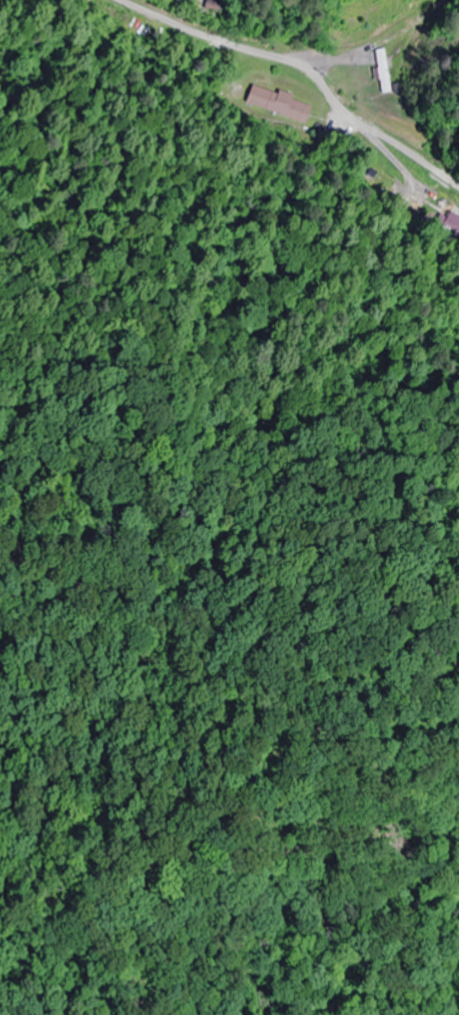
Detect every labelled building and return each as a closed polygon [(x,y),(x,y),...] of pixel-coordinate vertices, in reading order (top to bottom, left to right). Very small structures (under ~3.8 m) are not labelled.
[(199,16),(221,16),(221,0),(199,0),(199,16)] [(391,92),(383,49),(372,51),(381,94),(391,92)] [(312,103),(253,86),(247,106),(306,123),(312,103)]
